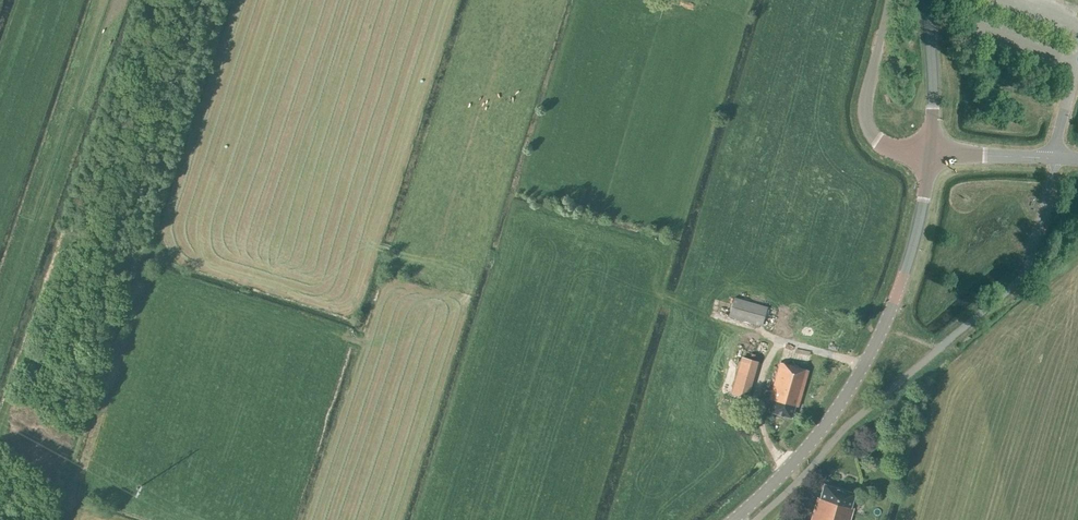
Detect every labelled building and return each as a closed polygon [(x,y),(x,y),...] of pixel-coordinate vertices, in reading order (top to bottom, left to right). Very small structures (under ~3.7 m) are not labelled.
[(761,325),(767,307),(734,297),(729,316),(761,325)] [(748,398),(758,361),(742,356),(731,393),(748,398)] [(798,407),(808,370),(780,362),(769,399),(772,400),(769,411),(792,418),(795,406),(798,407)] [(855,493),(824,484),(820,498),(818,498),(811,519),(850,519),(853,508),(851,508),(855,493)]
